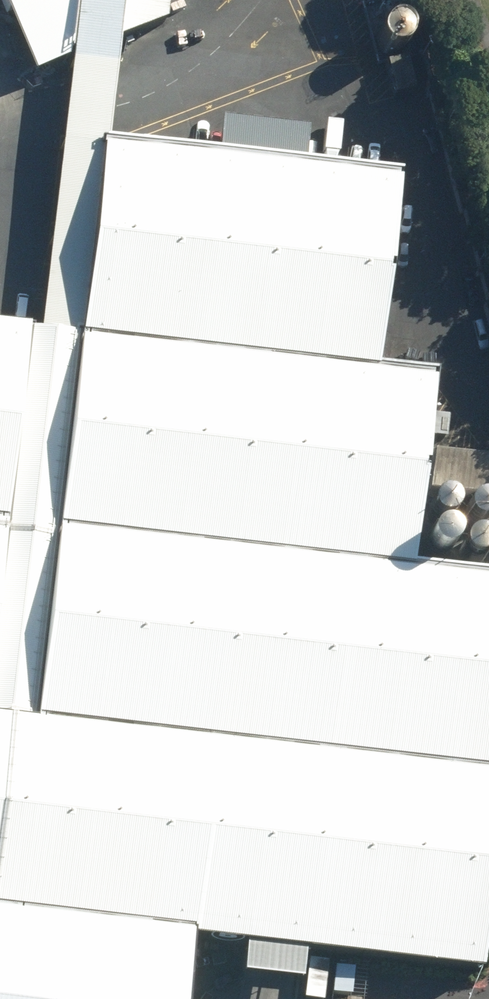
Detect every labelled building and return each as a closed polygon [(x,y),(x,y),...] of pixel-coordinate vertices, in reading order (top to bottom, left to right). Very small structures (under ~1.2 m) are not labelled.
[(33,721),(55,526),(79,332),(102,145),(108,146),(120,39),(126,0),(80,0),(39,335),(28,333),(6,522),(0,580),(0,716),(33,721)] [(120,39),(166,20),(169,4),(167,0),(126,0),(120,39)] [(390,30),(393,34),(398,36),(403,37),(409,35),(413,33),(416,28),(418,23),(418,18),(416,13),(413,9),(408,6),(403,5),(398,6),(394,8),(390,11),(388,16),(387,20),(387,25),(390,30)] [(102,145),(79,332),(377,370),(400,182),(282,167),(260,165),(237,162),(108,146),(102,145)] [(6,522),(28,333),(0,330),(0,521),(6,522)] [(79,332),(55,526),(413,567),(435,374),(377,370),(79,332)] [(488,771),(488,575),(413,567),(55,526),(33,721),(488,771)] [(193,940),(272,949),(485,974),(488,941),(488,771),(33,721),(0,716),(0,917),(193,940)] [(193,940),(0,917),(0,998),(186,998),(193,940)]
